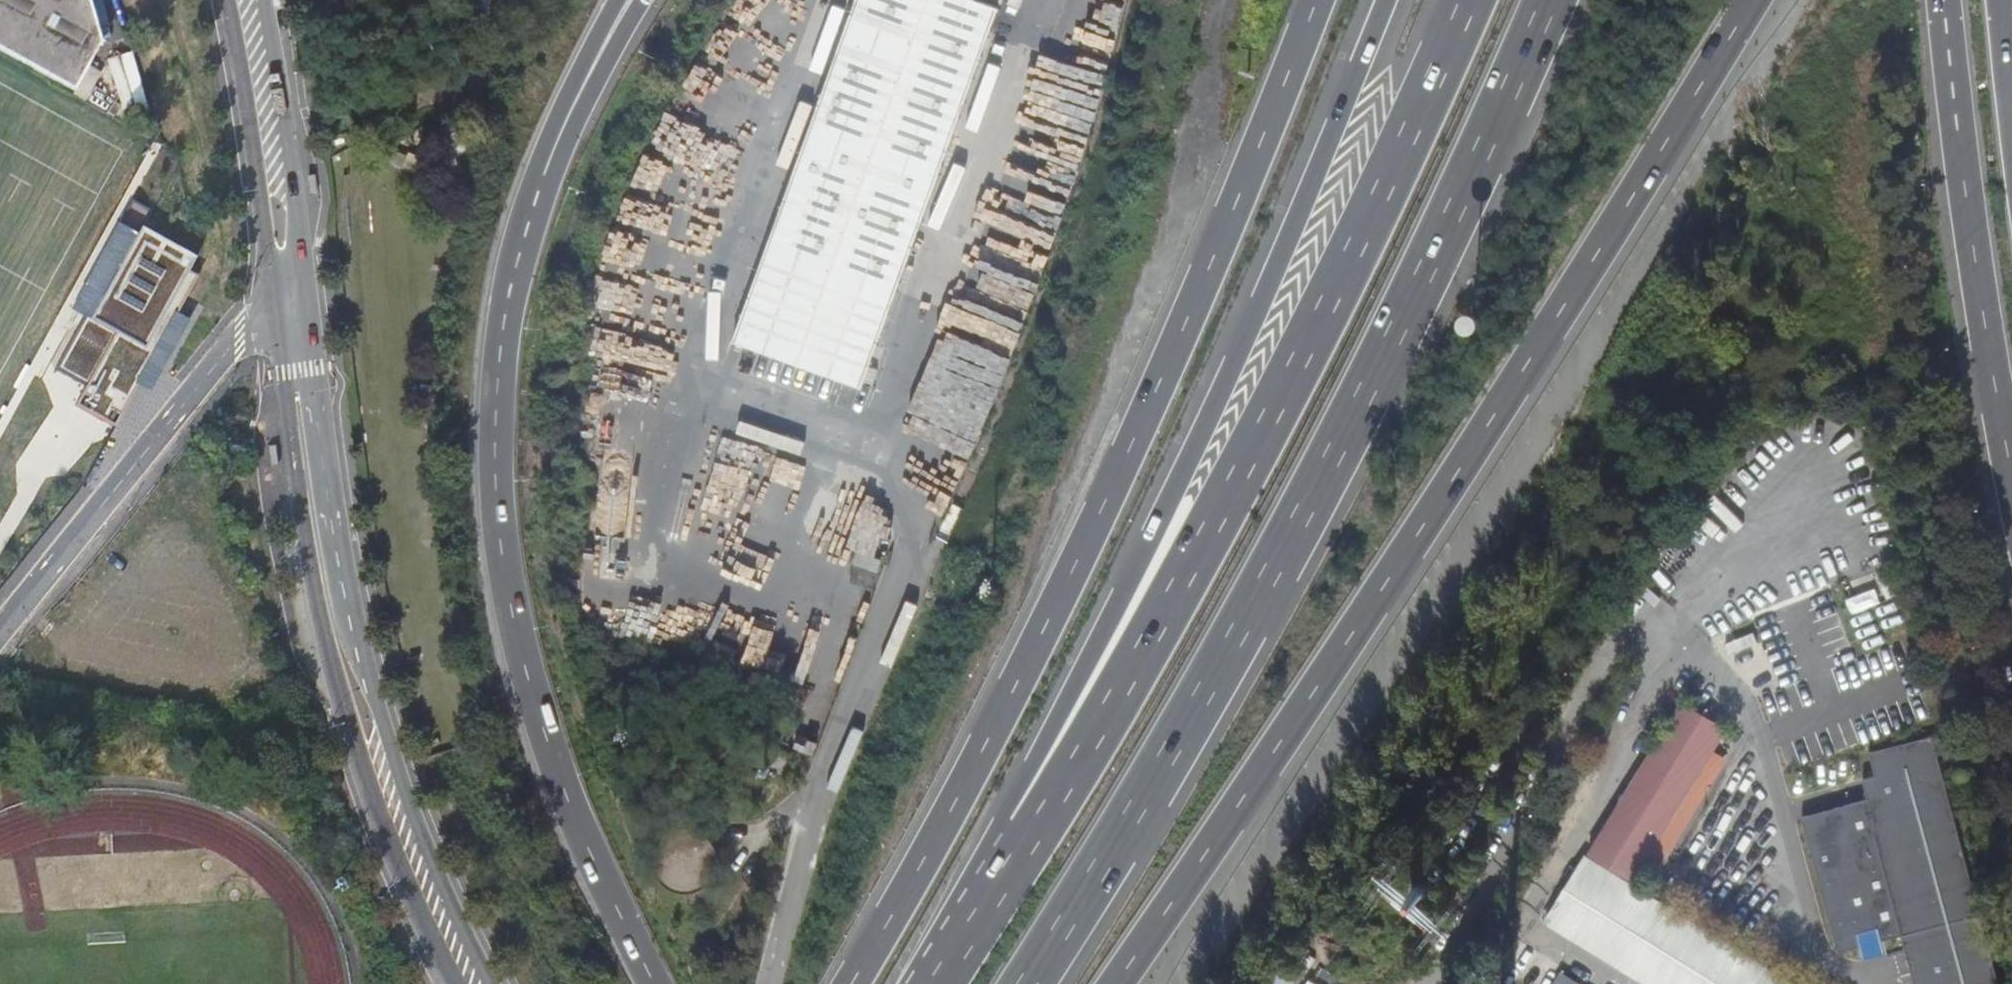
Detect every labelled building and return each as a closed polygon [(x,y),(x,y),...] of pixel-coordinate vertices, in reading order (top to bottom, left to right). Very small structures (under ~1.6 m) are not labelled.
[(77,95),(103,47),(89,0),(0,0),(0,52),(77,95)] [(734,341),(862,387),(1000,7),(980,0),(856,0),(734,341)] [(156,212),(135,200),(75,310),(89,317),(59,370),(89,386),(80,404),(118,425),(200,275),(190,270),(198,256),(147,228),(156,212)] [(878,571),(882,559),(856,550),(852,562),(878,571)] [(1889,636),(1808,659),(1814,681),(1859,669),(1888,767),(1840,781),(1847,809),(1895,796),(1903,825),(1912,854),(1862,867),(1866,882),(1916,867),(1922,888),(1952,881),(1889,636)] [(1682,702),(1590,853),(1634,880),(1726,728),(1682,702)] [(718,868),(719,856),(715,845),(707,836),(697,830),(685,828),(673,830),(663,837),(656,847),(653,858),(655,870),(660,881),(670,889),(681,893),(693,892),(704,888),(713,879),(718,868)] [(1547,920),(1650,983),(1790,983),(1585,858),(1547,920)] [(1902,943),(1909,965),(1946,956),(1939,932),(1960,927),(1952,903),(1958,901),(1952,881),(1873,902),(1871,902),(1873,911),(1877,910),(1886,947),(1902,943)] [(1301,970),(1284,960),(1268,983),(1292,983),(1301,970)] [(1556,983),(1580,983),(1562,974),(1556,983)]
